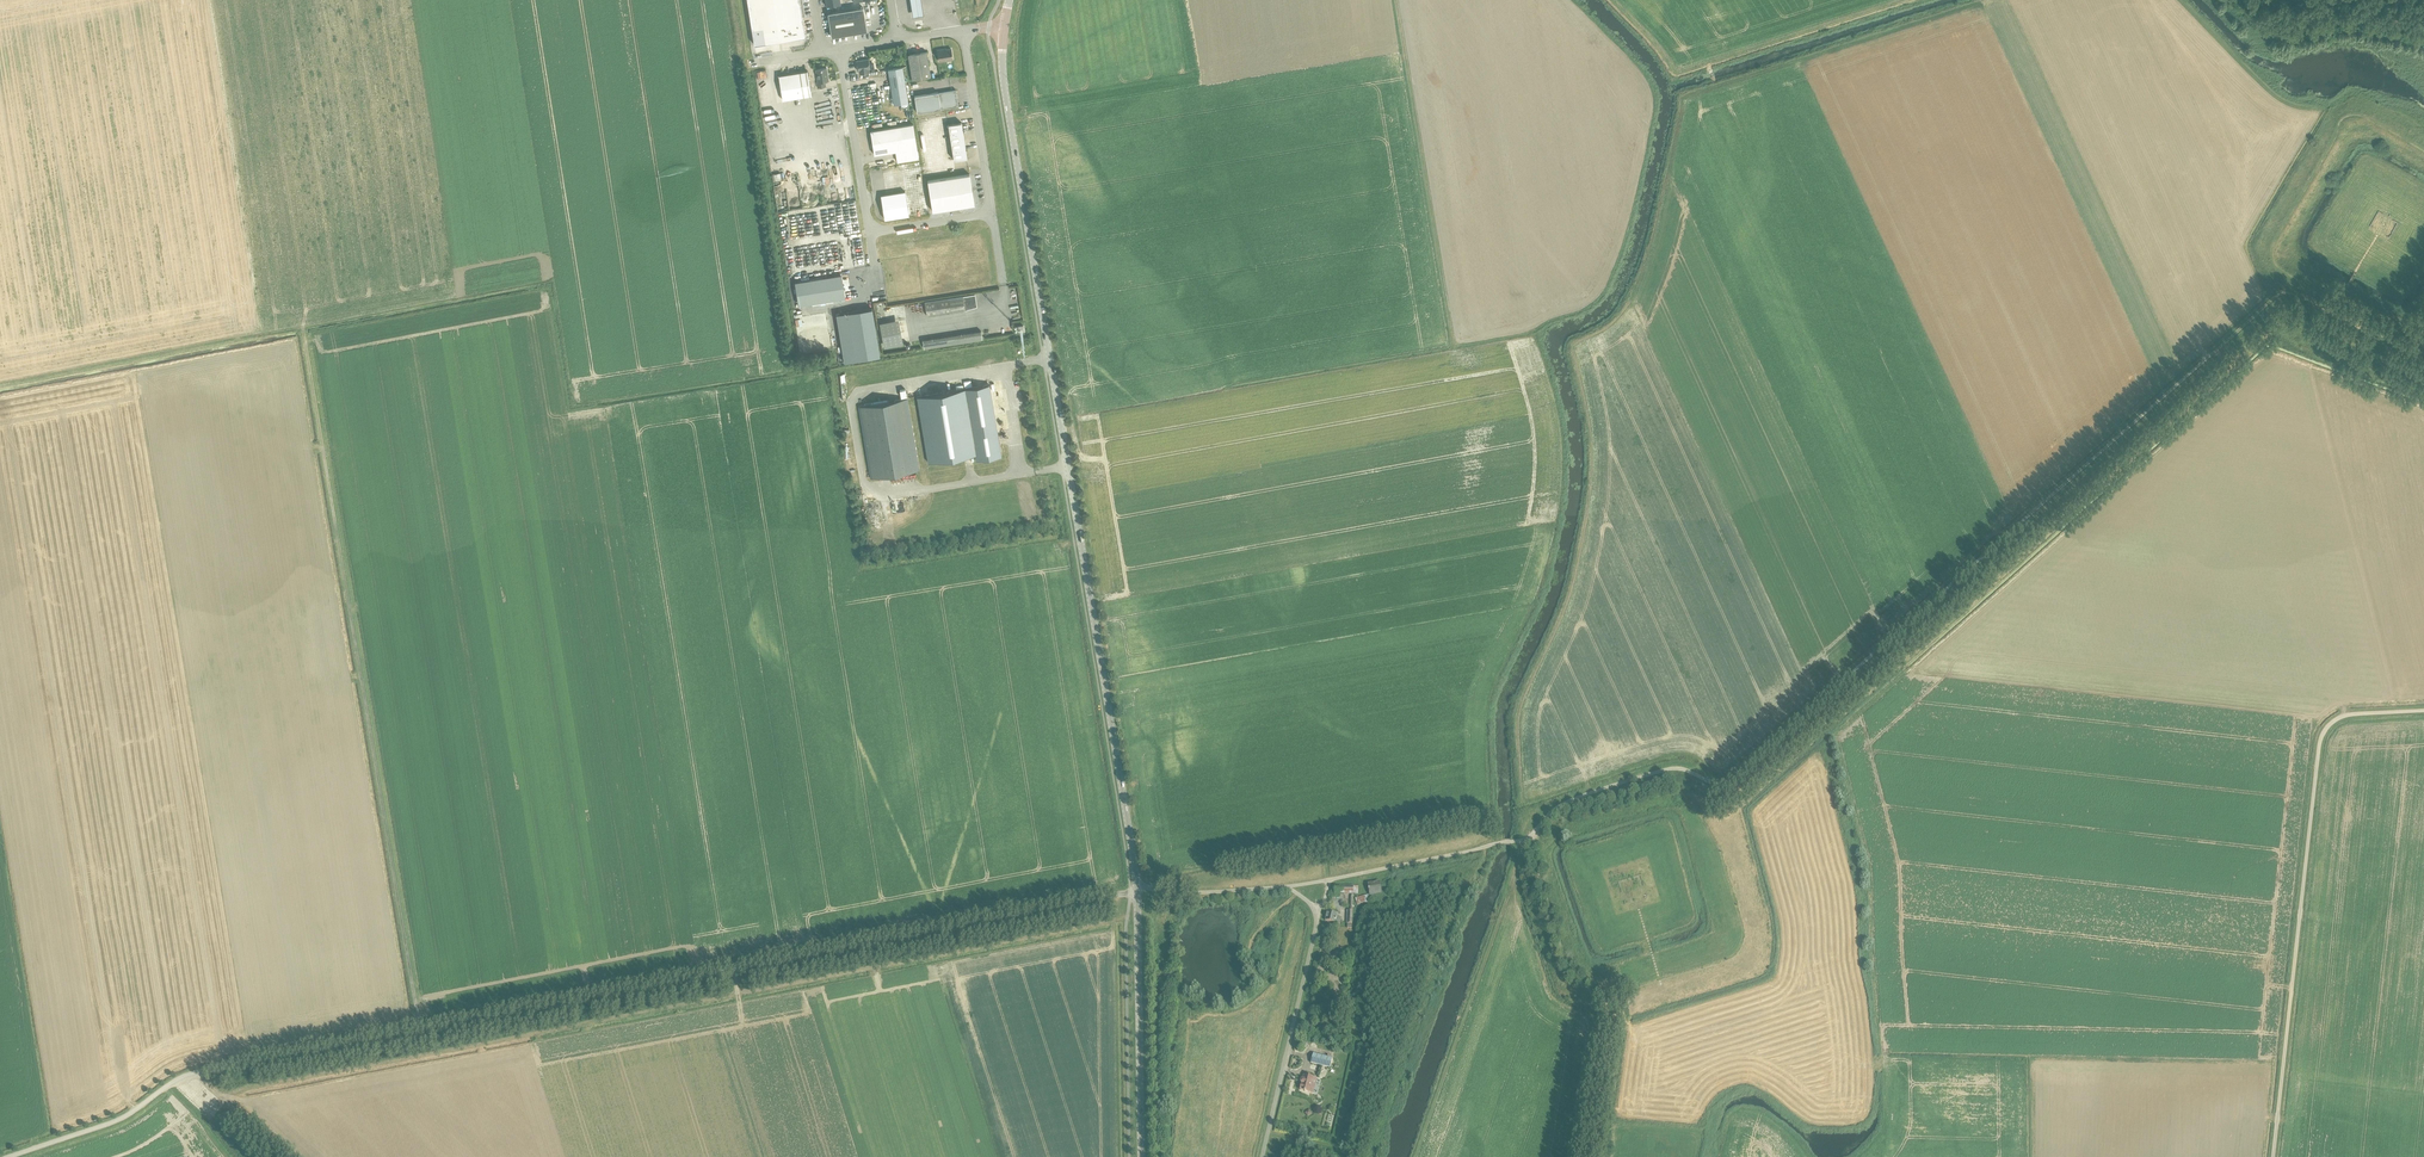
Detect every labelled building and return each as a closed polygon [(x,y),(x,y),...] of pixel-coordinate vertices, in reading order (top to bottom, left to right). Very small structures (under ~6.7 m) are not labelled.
[(755,45),(806,37),(800,0),(747,0),(755,45)] [(913,17),(924,15),(922,0),(911,0),(913,17)] [(865,19),(863,7),(828,13),(832,37),(861,32),(867,31),(865,19)] [(937,50),(939,61),(953,59),(951,49),(944,50),(944,49),(937,50)] [(908,55),(912,80),(931,76),(927,52),(908,55)] [(856,61),(858,71),(860,70),(860,74),(870,73),(869,69),(870,69),(869,59),(856,61)] [(908,103),(903,67),(888,69),(894,105),(908,103)] [(818,82),(817,82),(818,87),(826,86),(825,81),(829,81),(827,68),(816,70),(818,82)] [(808,71),(779,75),(783,100),(812,95),(808,71)] [(956,89),(915,96),(917,113),(959,106),(959,105),(958,105),(956,89)] [(765,106),(772,104),(771,96),(763,98),(765,106)] [(950,133),(963,131),(963,128),(962,122),(954,124),(954,123),(948,124),(950,133)] [(898,162),(919,158),(913,124),(871,131),(873,144),(870,144),(871,149),(874,149),(875,155),(896,151),(898,162)] [(966,149),(963,131),(950,133),(952,151),(966,149)] [(966,149),(952,151),(954,160),(959,159),(967,157),(966,152),(966,149)] [(970,174),(936,180),(928,181),(933,211),(975,204),(970,174)] [(909,215),(905,191),(881,195),(885,219),(909,215)] [(925,302),(927,316),(965,310),(965,308),(977,306),(975,295),(963,297),(963,296),(925,302)] [(872,308),(848,312),(856,360),(880,356),(872,308)] [(899,319),(879,323),(884,347),(903,344),(899,319)] [(982,331),(936,339),(924,341),(925,349),(984,339),(982,331)] [(935,461),(936,465),(942,464),(941,460),(953,458),(953,462),(959,461),(959,457),(976,454),(977,460),(1001,456),(996,427),(1005,425),(998,384),(989,385),(918,397),(928,462),(935,461)] [(859,407),(871,478),(919,470),(907,399),(859,407)] [(893,499),(897,513),(909,510),(907,503),(910,502),(908,497),(897,500),(896,498),(893,499)] [(1367,883),(1369,894),(1382,892),(1379,880),(1367,883)] [(1358,887),(1354,887),(1335,886),(1335,889),(1332,889),(1332,896),(1340,896),(1340,894),(1358,894),(1358,887)] [(1356,897),(1358,905),(1370,902),(1368,894),(1356,897)] [(1328,912),(1326,921),(1340,924),(1341,918),(1337,917),(1338,914),(1328,912)] [(1338,965),(1344,967),(1346,953),(1341,952),(1338,965)] [(1311,1063),(1330,1068),(1333,1058),(1314,1054),(1311,1063)] [(1303,1079),(1302,1079),(1301,1082),(1302,1083),(1300,1090),(1310,1092),(1314,1077),(1313,1077),(1312,1076),(1310,1076),(1309,1076),(1304,1075),(1303,1079)]
